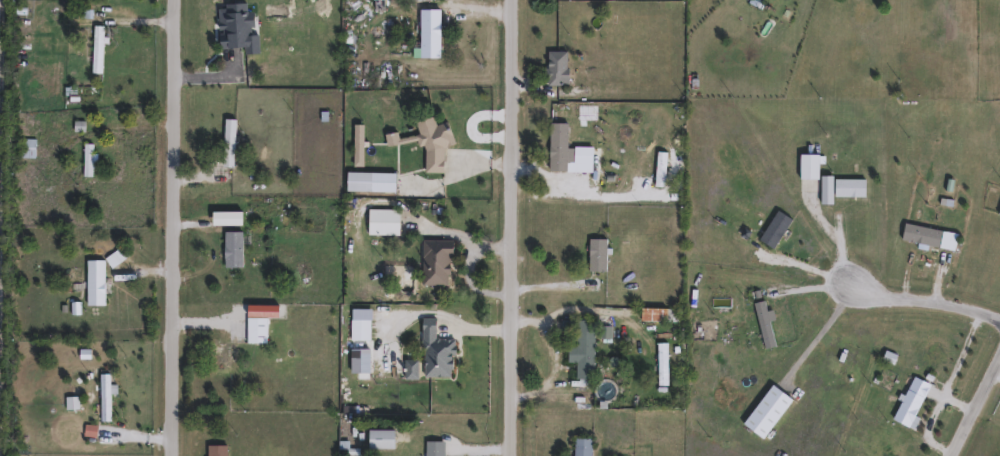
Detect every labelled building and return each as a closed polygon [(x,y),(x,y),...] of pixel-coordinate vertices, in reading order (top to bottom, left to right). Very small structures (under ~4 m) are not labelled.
[(251,3),(251,50),(239,50),(239,3),(251,3)] [(444,12),(444,59),(432,59),(432,12),(444,12)] [(107,28),(107,75),(97,75),(97,28),(107,28)] [(551,87),(551,52),(571,52),(571,87),(551,87)] [(447,175),(426,175),(425,120),(446,120),(447,175)] [(571,149),(577,149),(577,173),(553,173),(553,124),(571,124),(571,149)] [(366,167),(357,167),(357,127),(366,127),(366,167)] [(39,159),(22,159),(22,140),(39,140),(39,159)] [(98,145),(98,178),(88,178),(88,145),(98,145)] [(804,181),(804,155),(824,155),(824,181),(804,181)] [(837,198),(837,181),(870,181),(870,198),(837,198)] [(403,238),(371,238),(371,211),(403,211),(403,238)] [(796,221),(778,252),(762,243),(780,212),(796,221)] [(246,214),(246,226),(228,226),(228,214),(246,214)] [(946,233),(942,250),(903,241),(907,224),(946,233)] [(228,269),(228,233),(245,233),(245,269),(228,269)] [(609,240),(609,274),(592,274),(592,240),(609,240)] [(426,287),(426,242),(456,242),(456,287),(426,287)] [(108,307),(90,307),(90,262),(108,262),(108,307)] [(645,323),(645,310),(681,310),(681,323),(645,323)] [(354,342),(354,311),(373,311),(373,342),(354,342)] [(269,345),(250,345),(250,319),(269,319),(269,345)] [(426,379),(426,320),(440,320),(440,341),(458,341),(458,379),(426,379)] [(580,365),(571,365),(571,349),(579,349),(579,322),(597,322),(597,381),(580,381),(580,365)] [(660,345),(670,345),(670,387),(660,387),(660,345)] [(408,380),(408,362),(421,362),(421,380),(408,380)] [(113,375),(113,423),(103,423),(103,375),(113,375)] [(897,422),(915,378),(933,385),(914,429),(897,422)] [(399,431),(399,451),(373,451),(373,431),(399,431)] [(595,440),(595,455),(577,455),(577,440),(595,440)] [(448,442),(448,455),(429,455),(429,442),(448,442)] [(232,447),(232,455),(211,455),(211,447),(232,447)]
